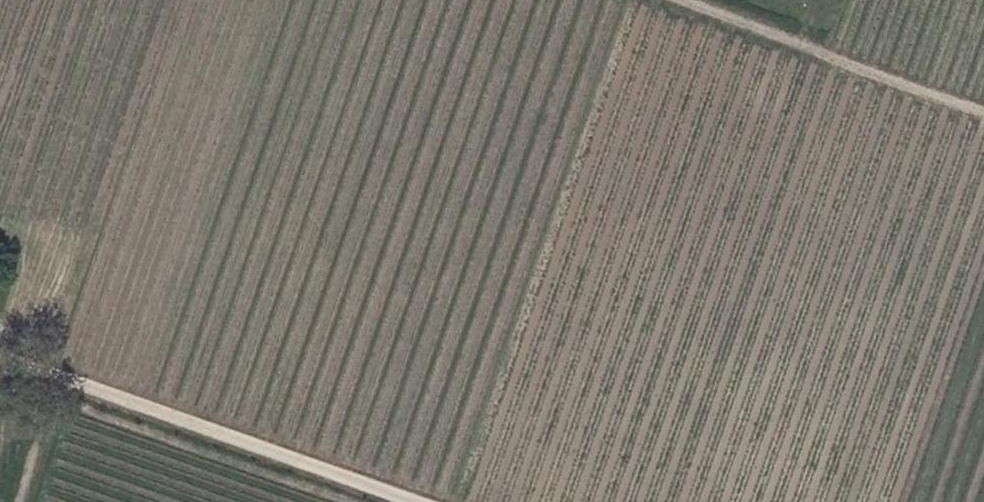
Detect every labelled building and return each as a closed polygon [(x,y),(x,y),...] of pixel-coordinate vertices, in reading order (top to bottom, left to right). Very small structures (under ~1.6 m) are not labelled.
[(31,401),(20,398),(14,416),(25,419),(31,401)]
